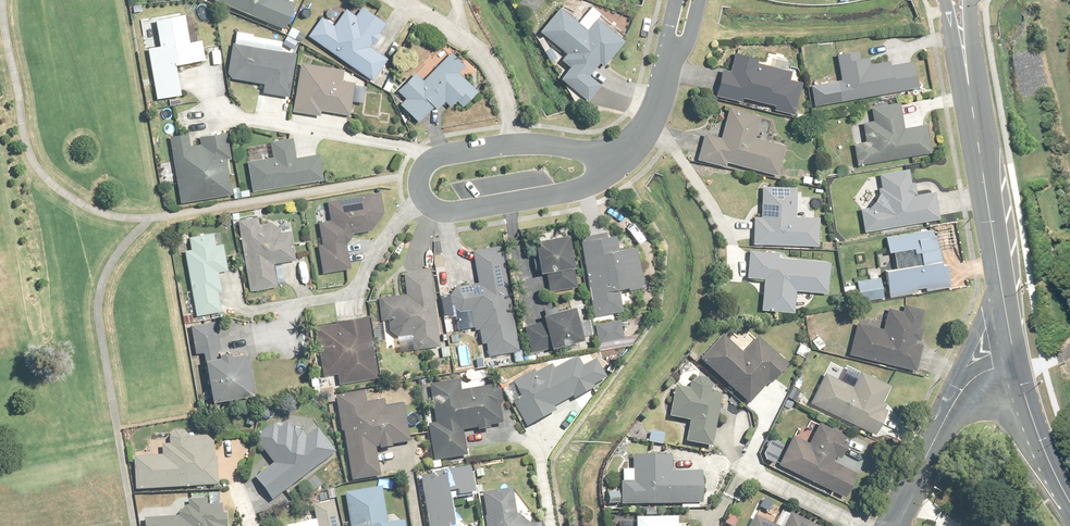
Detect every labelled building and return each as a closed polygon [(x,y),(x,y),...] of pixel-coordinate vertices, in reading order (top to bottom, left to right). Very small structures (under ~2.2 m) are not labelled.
[(286,29),(297,4),(288,0),(219,0),(286,29)] [(357,16),(347,9),(335,26),(323,17),(310,34),(372,80),(387,58),(373,48),(382,35),(379,32),(387,22),(364,5),(357,16)] [(591,76),(604,60),(608,63),(626,41),(597,18),(588,30),(560,7),(541,31),(569,53),(564,60),(571,66),(562,78),(590,100),(602,84),(591,76)] [(176,63),(206,58),(203,40),(190,43),(185,15),(158,20),(162,45),(149,47),(158,97),(181,93),(176,63)] [(229,48),(227,61),(231,62),(229,74),(232,78),(260,83),(264,88),(264,92),(291,97),(298,54),(234,43),(233,49),(229,48)] [(872,66),(871,60),(862,62),(860,51),(838,55),(843,82),(813,87),(816,106),(918,89),(913,63),(893,67),(892,63),(872,66)] [(416,74),(400,91),(407,98),(401,104),(419,122),(436,106),(438,109),(446,101),(452,107),(458,101),(464,106),(478,92),(458,72),(465,65),(453,52),(424,81),(416,74)] [(777,111),(795,115),(803,82),(793,80),(794,73),(759,65),(760,60),(736,55),(732,73),(722,71),(717,97),(744,103),(745,98),(778,105),(777,111)] [(364,102),(366,87),(355,85),(355,82),(344,80),(345,69),(302,63),(295,111),(322,115),(322,109),(351,114),(353,100),(364,102)] [(875,122),(864,124),(867,143),(857,144),(860,166),(931,155),(927,126),(905,130),(901,104),(873,108),(875,122)] [(726,161),(779,174),(783,155),(774,153),(776,143),(755,138),(760,118),(729,111),(722,138),(705,134),(699,159),(725,165),(726,161)] [(233,159),(230,142),(225,143),(223,134),(202,138),(203,146),(192,148),(189,133),(171,136),(181,202),(233,193),(227,160),(233,159)] [(294,138),(272,141),(274,157),(248,161),(253,190),(325,179),(321,154),(297,158),(294,138)] [(884,189),(872,209),(863,210),(866,231),(940,218),(936,194),(918,197),(916,183),(911,184),(909,171),(881,176),(884,189)] [(814,212),(810,212),(810,199),(797,198),(797,188),(765,186),(763,218),(757,217),(756,243),(820,245),(821,218),(814,218),(814,212)] [(347,243),(355,234),(373,231),(385,214),(382,194),(328,202),(329,208),(321,209),(322,221),(320,222),(324,245),(320,245),(324,273),(351,269),(347,243)] [(282,228),(272,222),(259,224),(258,217),(239,220),(251,290),(277,286),(274,264),(295,261),(290,232),(283,233),(282,228)] [(942,260),(939,241),(933,242),(932,236),(921,238),(920,231),(888,237),(890,252),(895,251),(898,268),(886,271),(887,278),(858,283),(862,301),(951,285),(946,259),(942,260)] [(229,270),(225,244),(217,246),(215,233),(190,237),(192,250),(186,251),(197,317),(222,313),(219,291),(223,291),(220,272),(229,270)] [(551,291),(578,286),(574,267),(577,267),(576,259),(571,233),(536,239),(543,273),(547,272),(551,291)] [(620,251),(617,234),(583,240),(596,316),(624,312),(620,291),(645,287),(638,248),(620,251)] [(454,307),(454,308),(455,309),(458,330),(476,327),(476,330),(480,330),(482,343),(489,342),(491,355),(520,350),(503,245),(474,250),(479,282),(458,285),(458,288),(457,288),(456,289),(455,290),(454,291),(453,292),(452,293),(452,294),(452,295),(451,296),(451,298),(451,299),(451,300),(451,301),(451,302),(452,303),(452,304),(452,305),(453,306),(454,307)] [(786,254),(751,252),(750,277),(765,278),(763,309),(796,311),(798,290),(829,292),(831,263),(786,260),(786,254)] [(390,328),(397,335),(399,349),(422,347),(440,345),(432,269),(404,272),(406,294),(379,296),(382,320),(389,319),(390,328)] [(587,338),(579,306),(546,314),(548,319),(527,324),(534,351),(587,338)] [(919,327),(923,312),(905,308),(904,312),(890,308),(885,329),(859,322),(851,353),(917,370),(923,344),(920,343),(924,328),(919,327)] [(378,376),(370,316),(338,320),(338,323),(315,326),(322,376),(339,374),(340,382),(378,376)] [(596,323),(600,342),(624,338),(620,319),(596,323)] [(223,352),(220,332),(209,334),(207,323),(193,325),(198,352),(206,351),(215,400),(255,393),(248,352),(234,355),(234,351),(223,352)] [(772,385),(789,367),(759,339),(744,355),(724,336),(702,359),(750,405),(771,383),(772,385)] [(800,343),(795,353),(808,359),(813,349),(800,343)] [(522,399),(513,403),(525,427),(558,411),(555,406),(574,397),(576,403),(598,392),(595,387),(608,381),(596,356),(577,365),(574,360),(563,366),(560,360),(542,368),(541,365),(512,379),(522,399)] [(891,386),(862,371),(853,388),(826,374),(812,402),(878,435),(890,411),(885,409),(887,404),(883,402),(891,386)] [(713,394),(714,386),(709,379),(699,377),(691,383),(690,390),(676,388),(671,417),(691,421),(688,442),(713,446),(722,395),(713,394)] [(495,402),(502,401),(501,391),(493,392),(493,387),(460,391),(459,381),(431,385),(433,399),(435,399),(438,424),(430,425),(435,461),(468,456),(465,430),(479,428),(479,431),(491,430),(491,426),(503,425),(502,412),(496,412),(495,402)] [(345,431),(354,481),(380,476),(376,448),(381,447),(382,450),(393,448),(393,445),(411,442),(405,405),(387,408),(385,400),(368,403),(366,391),(336,396),(342,432),(345,431)] [(810,442),(794,434),(779,462),(847,498),(857,479),(847,473),(850,468),(840,463),(853,439),(820,422),(810,442)] [(257,477),(275,499),(286,490),(288,492),(336,452),(317,428),(307,436),(301,429),(296,433),(288,423),(280,431),(274,425),(255,441),(274,463),(257,477)] [(188,435),(183,430),(175,431),(170,436),(170,446),(163,446),(163,456),(137,457),(138,490),(219,488),(218,459),(215,459),(214,437),(188,437),(188,435)] [(650,431),(649,443),(663,445),(665,433),(650,431)] [(701,505),(704,505),(704,472),(671,471),(671,457),(635,457),(635,471),(623,471),(622,492),(609,492),(609,503),(684,505),(684,509),(701,509),(701,505)] [(448,473),(422,477),(430,525),(456,525),(451,495),(448,473)] [(405,522),(389,525),(382,488),(346,494),(351,525),(406,525),(405,522)] [(517,516),(513,490),(484,494),(488,518),(486,518),(487,525),(542,525),(542,523),(531,525),(517,516)] [(229,517),(223,517),(223,494),(207,494),(207,499),(190,499),(190,506),(186,506),(178,515),(178,518),(147,518),(147,525),(229,525),(229,517)] [(293,525),(341,525),(335,500),(314,505),(318,520),(293,525)] [(792,514),(786,525),(816,525),(792,514)] [(757,516),(752,525),(777,525),(757,516)]
